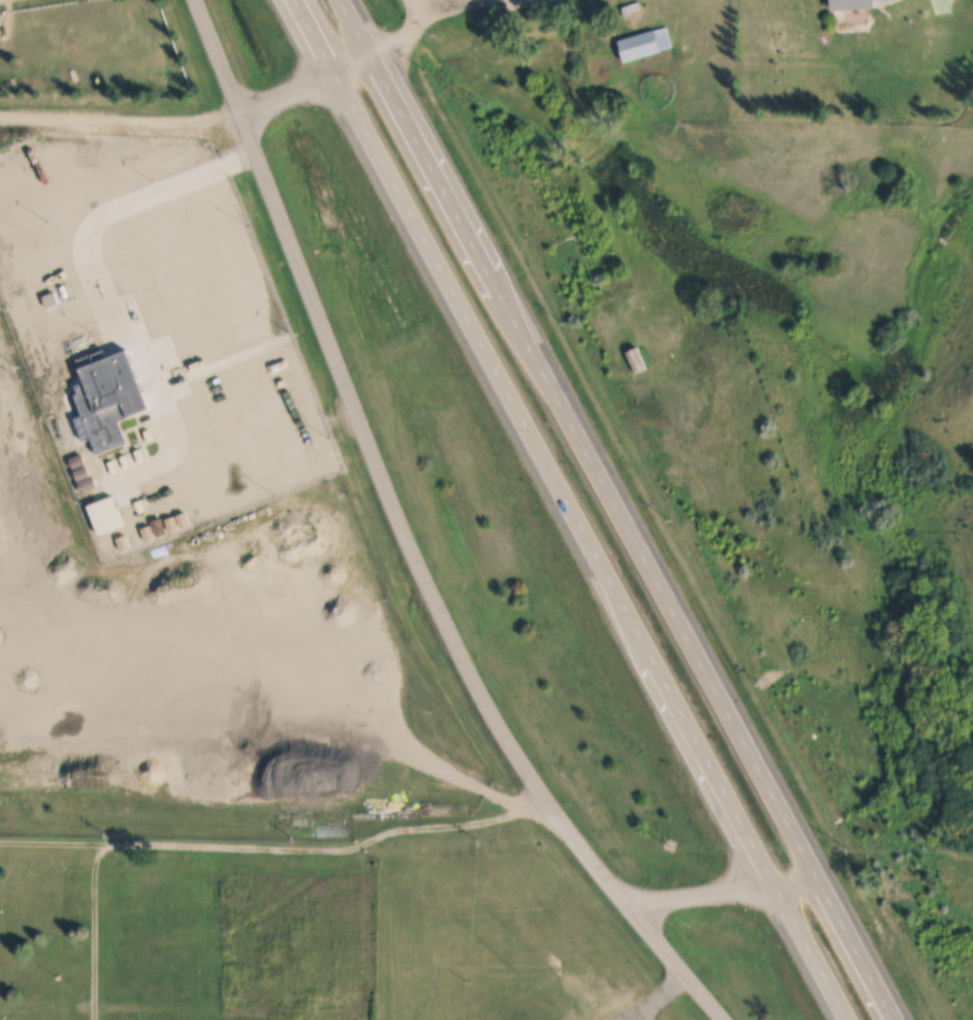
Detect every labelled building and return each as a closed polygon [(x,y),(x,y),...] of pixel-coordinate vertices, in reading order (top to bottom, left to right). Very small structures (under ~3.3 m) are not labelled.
[(832,10),(832,0),(877,0),(878,8),(832,10)] [(617,9),(635,3),(638,12),(620,18),(617,9)] [(662,28),(668,48),(656,51),(656,53),(620,64),(614,41),(650,31),(650,32),(662,28)] [(639,373),(653,368),(644,345),(630,351),(639,373)] [(104,349),(129,416),(119,420),(127,441),(97,453),(91,438),(83,441),(74,417),(82,414),(74,394),(78,393),(75,385),(85,381),(77,359),(104,349)] [(71,457),(82,453),(86,463),(75,468),(71,457)] [(75,469),(87,465),(91,475),(79,480),(75,469)] [(80,481),(94,476),(98,486),(84,491),(80,481)] [(89,504),(115,494),(126,523),(100,533),(89,504)] [(182,527),(177,514),(186,510),(191,523),(182,527)] [(170,531),(165,518),(175,515),(180,527),(170,531)] [(158,536),(167,532),(161,516),(152,520),(158,536)] [(147,540),(142,527),(150,524),(155,537),(147,540)] [(134,545),(129,532),(139,529),(144,541),(134,545)] [(117,537),(127,533),(132,546),(122,550),(117,537)]
